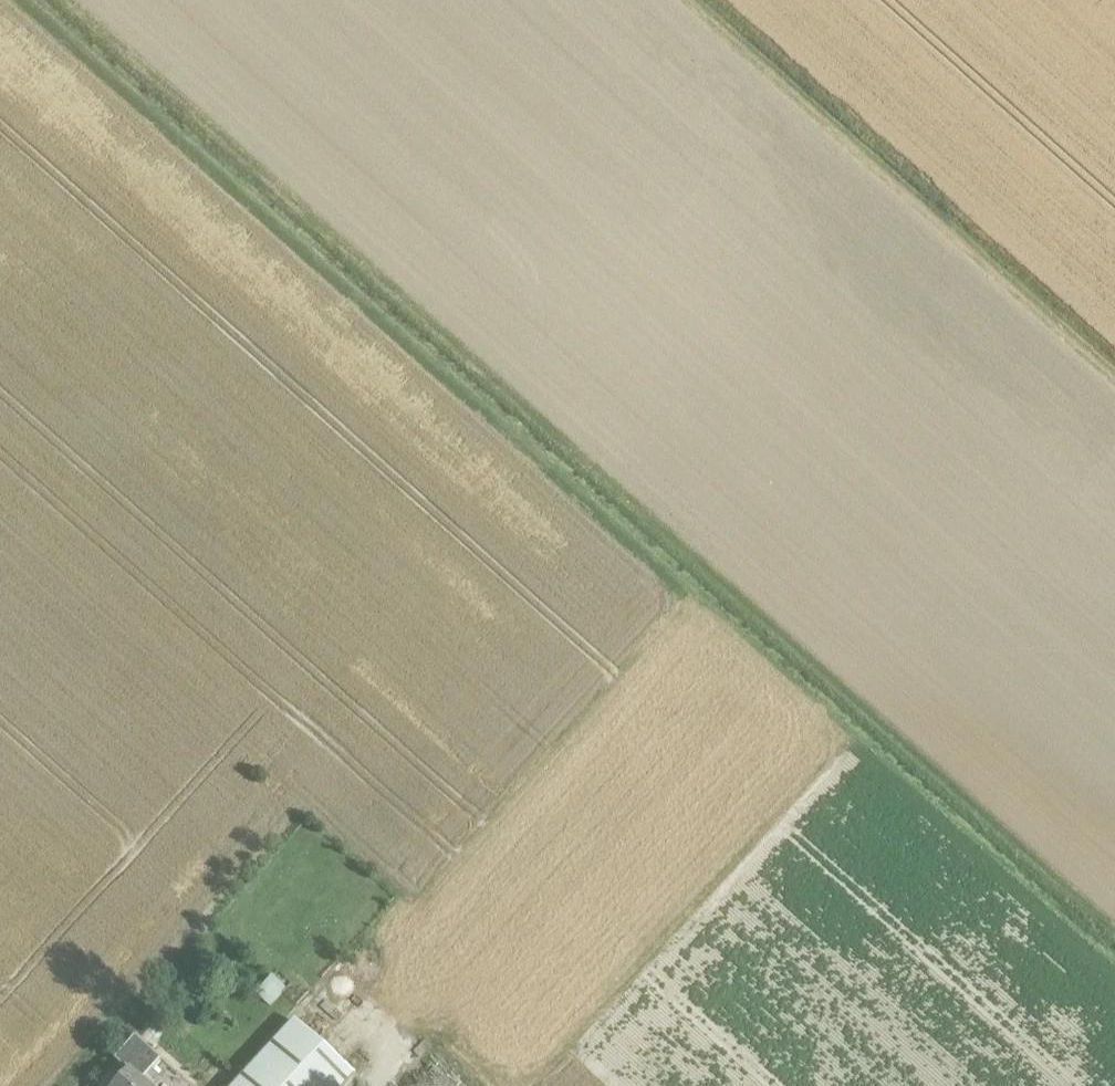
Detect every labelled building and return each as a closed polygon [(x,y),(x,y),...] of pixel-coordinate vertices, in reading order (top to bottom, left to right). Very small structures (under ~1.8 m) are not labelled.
[(257,990),(272,1003),(288,986),(273,973),(257,990)] [(236,1085),(346,1085),(355,1076),(295,1022),(236,1085)] [(152,1070),(160,1061),(135,1039),(115,1062),(130,1075),(120,1085),(145,1085),(140,1082),(152,1070)]
